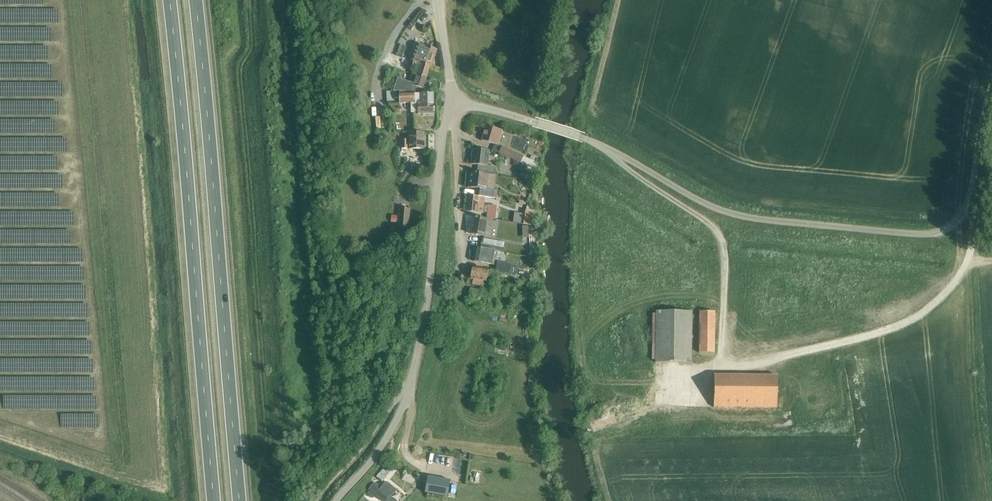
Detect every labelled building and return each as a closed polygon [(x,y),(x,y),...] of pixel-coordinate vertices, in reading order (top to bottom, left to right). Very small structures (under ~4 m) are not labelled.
[(367,17),(370,14),(368,12),(357,20),(360,24),(368,18),(367,17)] [(417,43),(411,61),(415,62),(415,61),(431,66),(436,50),(417,43)] [(406,46),(400,44),(397,52),(403,55),(406,46)] [(413,70),(412,72),(427,77),(430,67),(430,68),(431,66),(415,61),(415,62),(411,61),(408,68),(413,70)] [(393,90),(399,90),(400,90),(415,90),(415,91),(422,92),(427,77),(412,72),(408,84),(397,80),(396,84),(391,82),(389,88),(393,90)] [(399,90),(399,104),(411,104),(414,103),(414,91),(415,91),(415,90),(400,90),(399,90)] [(411,113),(418,112),(418,114),(434,114),(434,92),(422,92),(415,91),(414,91),(414,103),(411,104),(411,113)] [(378,127),(389,127),(389,117),(378,117),(378,127)] [(486,126),(482,141),(498,145),(502,131),(486,126)] [(424,132),(408,132),(408,139),(402,139),(402,149),(424,149),(424,132)] [(499,152),(521,162),(532,168),(536,159),(533,157),(531,160),(502,147),(499,152)] [(473,150),(471,163),(471,164),(481,165),(481,172),(494,174),(495,167),(488,166),(489,152),(473,150)] [(476,189),(475,197),(485,198),(497,199),(498,191),(486,190),(488,174),(470,173),(468,188),(476,189)] [(468,196),(466,211),(482,213),(483,213),(487,214),(487,219),(496,220),(496,217),(497,205),(484,204),(485,198),(475,197),(468,196)] [(399,207),(397,229),(406,229),(407,207),(399,207)] [(521,225),(532,226),(533,212),(523,211),(521,225)] [(472,217),(469,234),(485,237),(487,224),(492,225),(493,221),(472,217)] [(482,238),(480,247),(502,251),(504,243),(482,238)] [(473,261),(493,265),(496,251),(476,247),(473,261)] [(495,271),(509,274),(511,266),(497,264),(495,271)] [(472,267),(470,279),(473,279),(472,284),(482,286),(483,281),(486,281),(488,275),(520,280),(520,277),(516,276),(516,275),(488,271),(488,270),(472,267)] [(507,290),(528,293),(529,287),(508,284),(507,290)] [(469,298),(492,303),(494,293),(471,289),(469,298)] [(532,301),(513,299),(512,310),(531,313),(532,301)] [(655,363),(691,363),(692,312),(656,311),(655,363)] [(699,353),(714,353),(715,312),(700,312),(699,353)] [(713,407),(777,408),(777,376),(714,375),(713,407)] [(382,482),(392,469),(386,465),(376,477),(382,482)] [(472,470),(471,481),(482,482),(483,472),(472,470)] [(450,481),(427,477),(425,493),(447,497),(450,481)] [(383,500),(394,500),(395,500),(390,497),(396,490),(386,482),(381,488),(375,483),(369,490),(371,491),(369,493),(369,496),(372,498),(374,498),(376,496),(383,500)]
